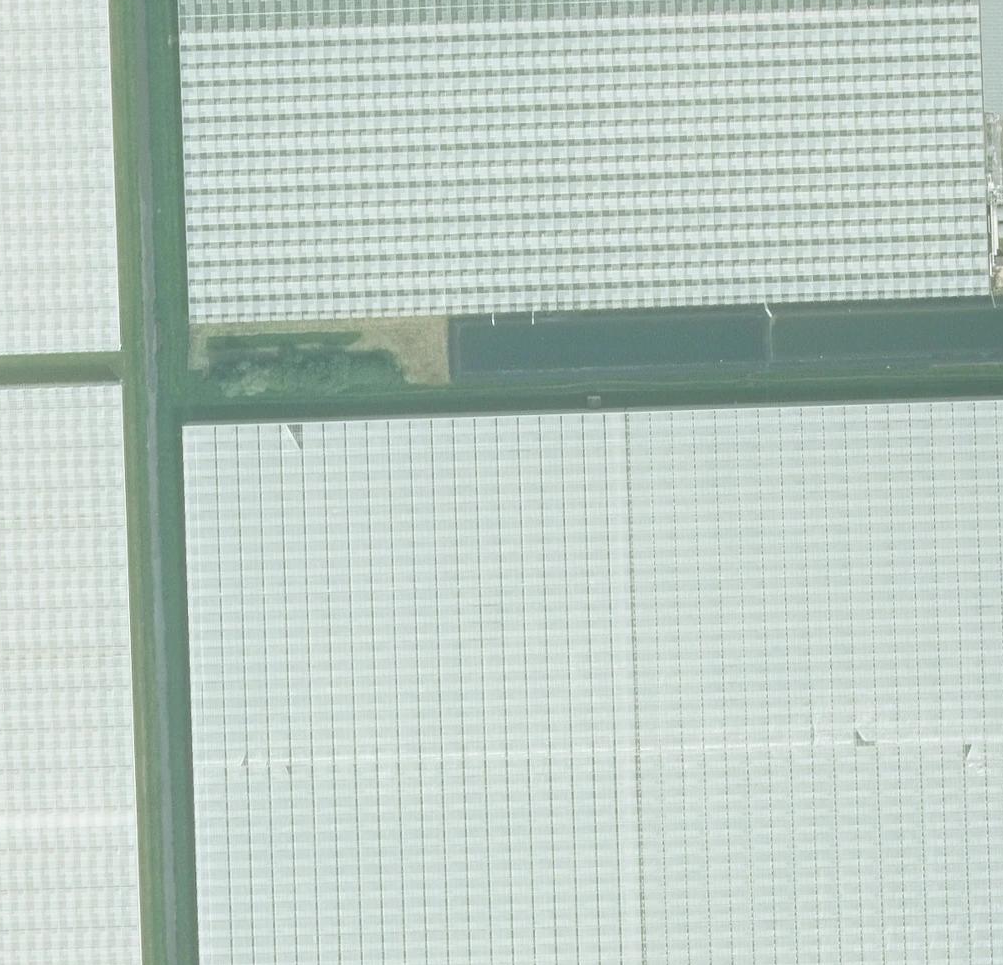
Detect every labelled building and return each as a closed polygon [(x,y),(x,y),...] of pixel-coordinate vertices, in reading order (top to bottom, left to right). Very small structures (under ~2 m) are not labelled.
[(116,345),(105,0),(0,0),(0,349),(116,345)] [(542,306),(991,291),(988,201),(1002,201),(1002,0),(179,0),(190,318),(542,306)] [(134,163),(134,148),(112,148),(112,163),(134,163)] [(994,290),(1002,290),(1002,264),(993,264),(994,290)] [(120,380),(0,384),(0,964),(141,964),(120,380)] [(185,421),(202,964),(1002,964),(1002,395),(185,421)]
